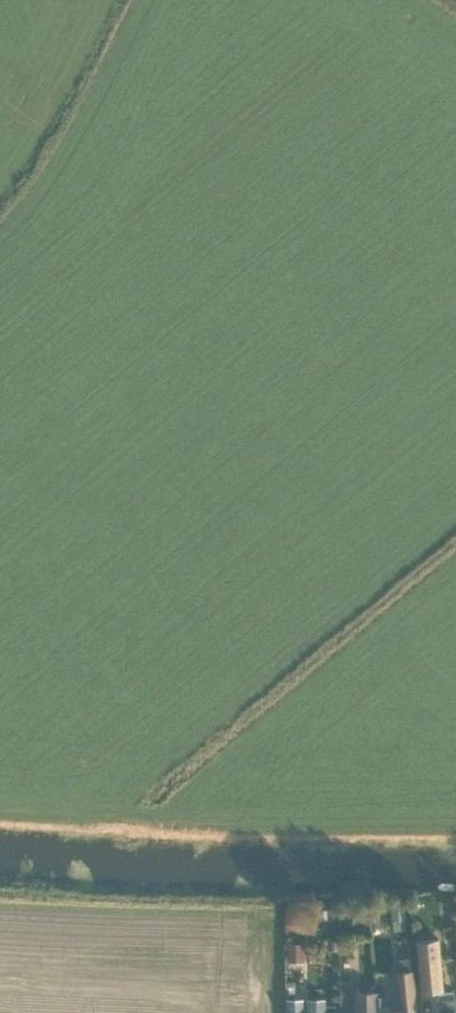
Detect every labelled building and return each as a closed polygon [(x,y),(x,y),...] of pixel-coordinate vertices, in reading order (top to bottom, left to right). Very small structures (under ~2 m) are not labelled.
[(316,919),(337,917),(337,907),(315,909),(316,919)] [(443,988),(439,938),(415,940),(419,990),(443,988)] [(304,955),(304,942),(288,942),(288,955),(304,955)] [(412,968),(394,971),(399,1011),(392,1012),(417,1012),(412,968)] [(455,990),(439,992),(441,1012),(455,1012),(455,1002),(455,1000),(455,990)] [(379,996),(377,996),(377,991),(356,991),(357,1012),(378,1012),(379,996)] [(327,996),(309,997),(309,1012),(328,1012),(327,996)] [(304,997),(286,997),(286,1012),(304,1012),(304,997)]
